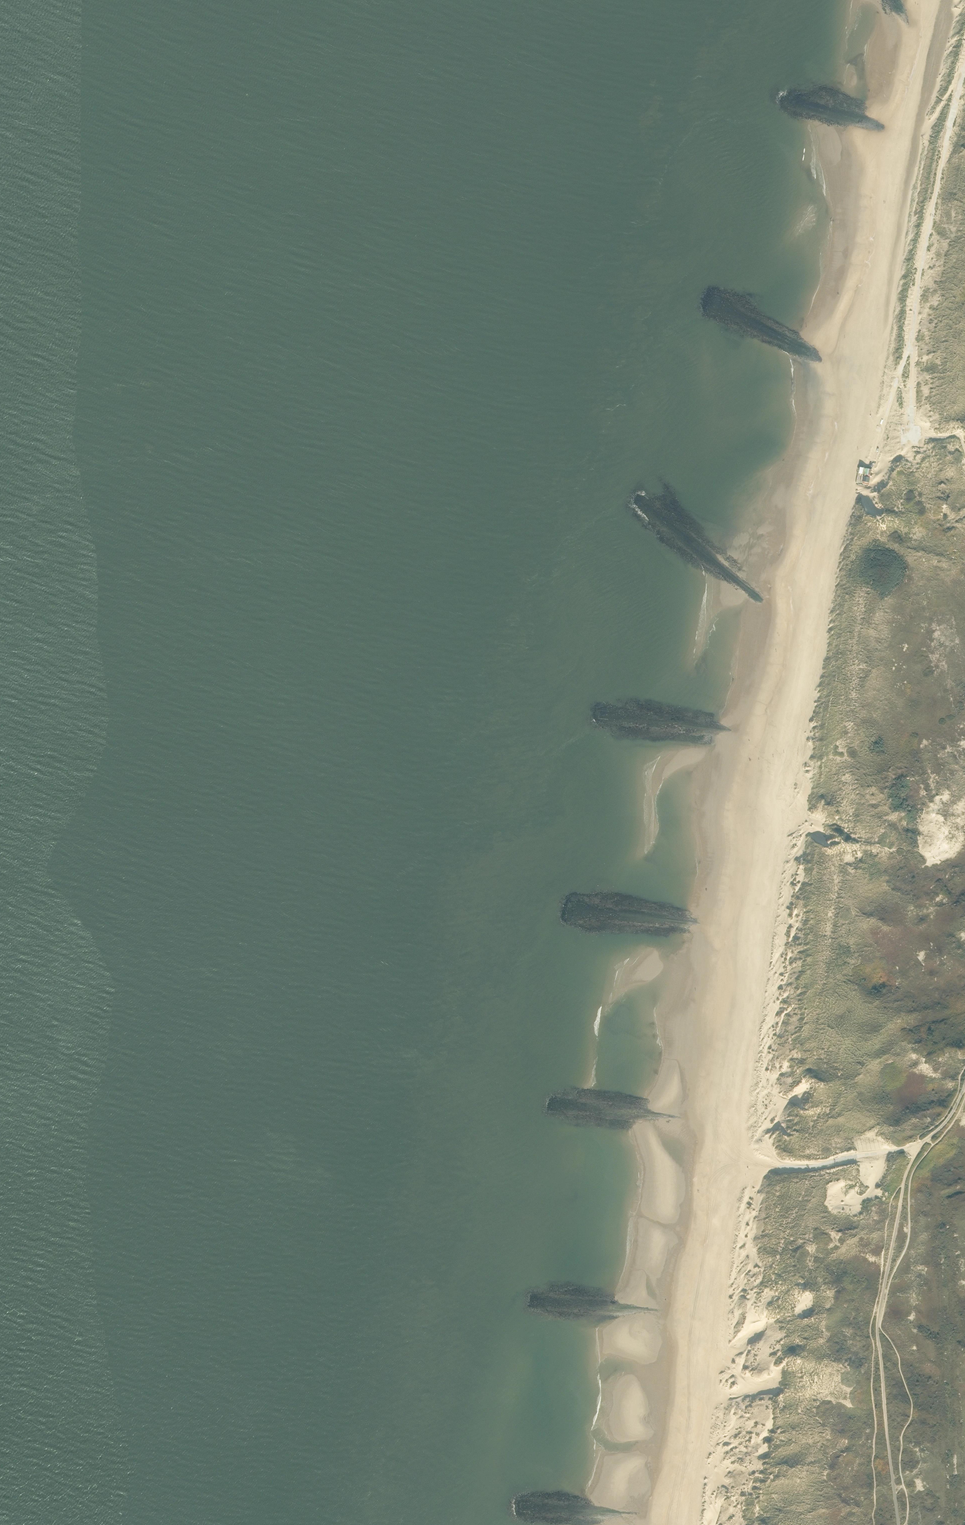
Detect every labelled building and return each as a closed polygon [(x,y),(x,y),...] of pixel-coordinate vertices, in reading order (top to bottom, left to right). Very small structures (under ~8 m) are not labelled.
[(871,468),(860,466),(857,485),(868,487),(871,468)]
